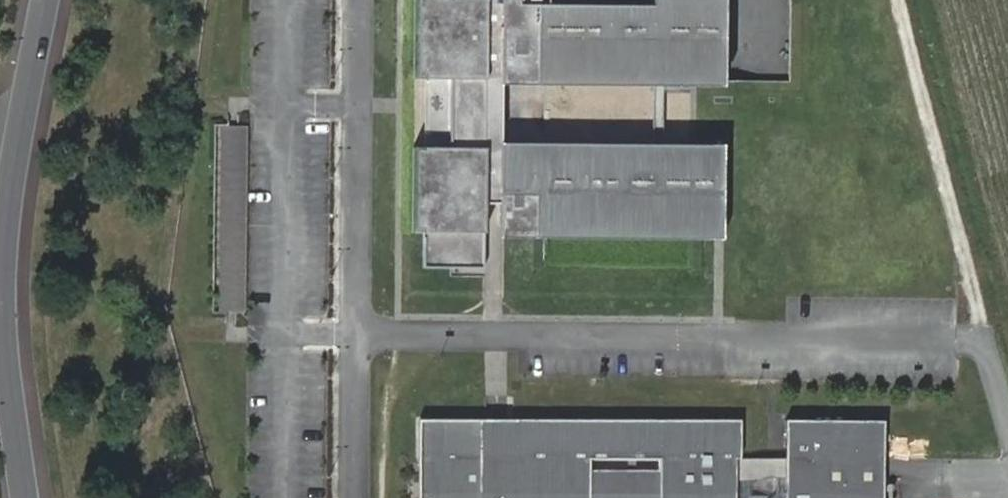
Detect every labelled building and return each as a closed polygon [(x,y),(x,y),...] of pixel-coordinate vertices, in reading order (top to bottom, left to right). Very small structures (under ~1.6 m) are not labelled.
[(438,0),(425,0),(423,275),(437,274),(438,0)] [(437,274),(487,274),(487,221),(487,209),(499,210),(499,221),(702,223),(703,148),(662,147),(663,87),(703,89),(704,9),(654,9),(654,0),(438,0),(437,274)] [(654,9),(704,9),(704,0),(654,0),(654,9)] [(725,89),(725,0),(704,0),(704,9),(703,89),(725,89)] [(250,308),(254,121),(227,121),(223,308),(250,308)] [(703,243),(723,244),(724,149),(703,148),(702,223),(703,243)] [(487,221),(499,221),(499,210),(487,209),(487,221)] [(499,221),(499,242),(703,243),(702,223),(499,221)] [(736,426),(741,421),(419,421),(419,497),(424,497),(424,426),(736,426)] [(882,422),(785,421),(785,459),(784,479),(785,497),(882,497),(882,422)] [(736,426),(424,426),(424,497),(736,497),(736,426)] [(785,459),(741,459),(741,479),(784,479),(785,459)]
